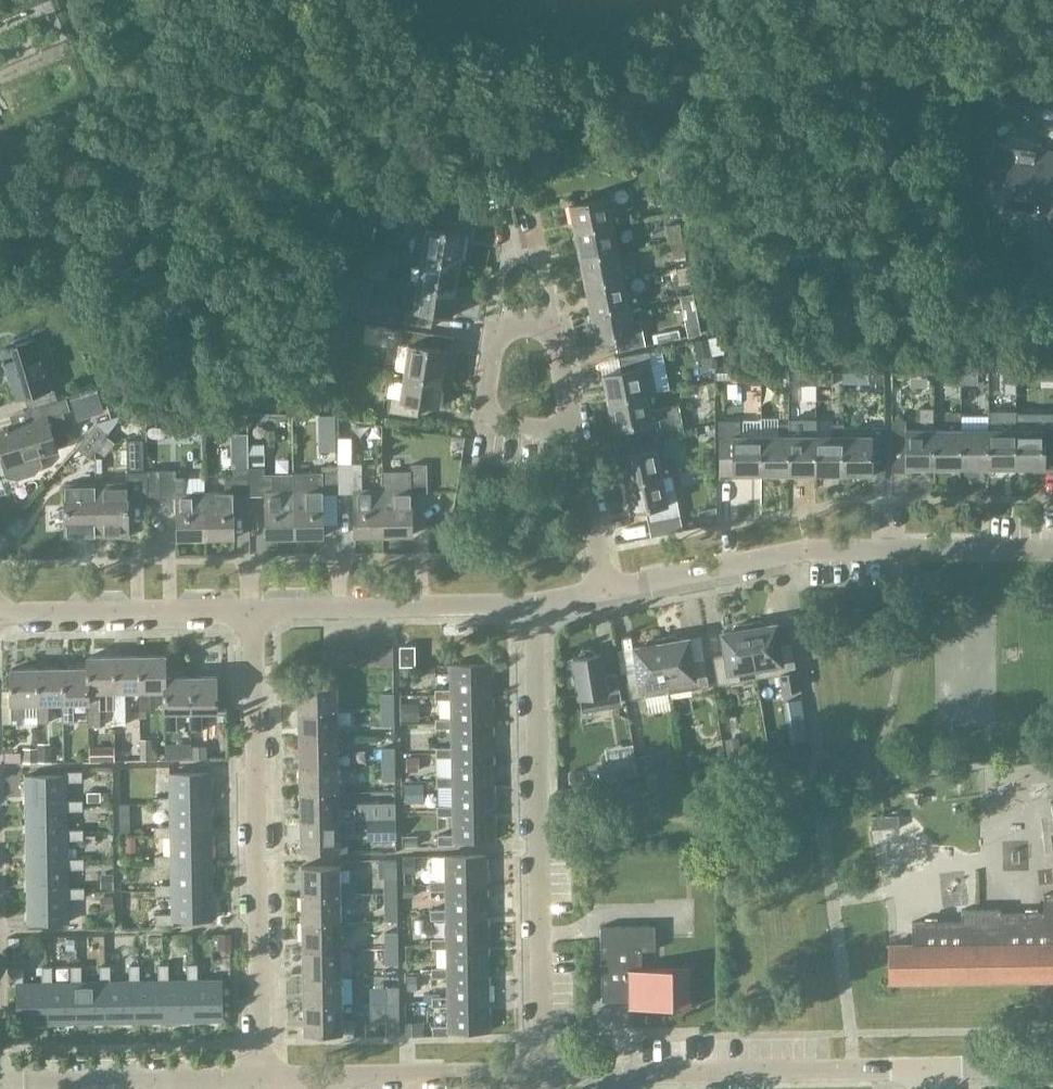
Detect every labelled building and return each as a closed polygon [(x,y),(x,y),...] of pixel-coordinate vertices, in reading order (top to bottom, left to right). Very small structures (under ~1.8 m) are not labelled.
[(1052,163),(1052,153),(1034,150),(1033,157),(1024,155),(1023,165),(1009,163),(1012,147),(995,144),(990,176),(1005,179),(1001,204),(1031,209),(1035,182),(1049,185),(1046,202),(1047,202),(1052,163)] [(679,188),(672,189),(663,191),(665,203),(681,200),(679,188)] [(574,232),(613,225),(632,221),(630,207),(610,211),(607,196),(569,204),(574,232)] [(409,253),(460,261),(465,233),(431,228),(432,222),(417,220),(414,237),(411,237),(408,238),(407,249),(409,252),(409,253)] [(670,241),(682,239),(679,222),(667,225),(670,241)] [(579,259),(618,251),(613,225),(574,232),(579,259)] [(682,239),(670,241),(673,258),(686,255),(682,239)] [(618,251),(579,259),(585,286),(623,278),(623,277),(635,275),(633,265),(621,267),(618,251)] [(456,288),(460,261),(409,253),(407,265),(419,266),(417,282),(456,288)] [(691,282),(687,266),(675,268),(679,284),(691,282)] [(590,312),(629,305),(628,304),(640,302),(638,293),(626,295),(623,278),(585,286),(590,312)] [(452,316),(456,288),(417,282),(413,310),(404,309),(402,322),(430,327),(433,313),(452,316)] [(629,305),(590,312),(595,341),(614,337),(616,349),(617,350),(645,345),(644,344),(642,331),(640,319),(632,321),(629,305)] [(650,329),(651,339),(677,335),(676,325),(650,329)] [(403,372),(442,378),(446,350),(427,347),(429,333),(401,329),(399,343),(407,344),(403,372)] [(708,351),(720,349),(718,331),(706,333),(708,351)] [(57,400),(54,388),(49,389),(34,339),(1,349),(3,358),(1,358),(2,362),(4,361),(16,399),(24,397),(28,409),(36,407),(57,400)] [(646,394),(654,392),(646,351),(618,357),(621,370),(602,374),(607,401),(646,394)] [(756,400),(756,362),(712,363),(713,387),(739,387),(739,400),(756,400)] [(1014,364),(1003,365),(1003,382),(1015,381),(1014,364)] [(773,382),(772,376),(787,376),(787,365),(760,365),(760,382),(773,382)] [(815,384),(815,371),(798,371),(798,384),(815,384)] [(815,371),(815,384),(832,384),(832,371),(815,371)] [(960,383),(960,371),(943,371),(943,383),(960,383)] [(960,371),(960,383),(977,383),(977,371),(960,371)] [(438,406),(442,378),(403,372),(399,400),(390,398),(388,412),(417,416),(418,410),(419,403),(438,406)] [(884,372),(868,372),(868,382),(884,382),(884,372)] [(683,429),(678,403),(649,409),(646,394),(607,401),(615,442),(634,439),(662,433),(683,429)] [(69,410),(66,397),(57,400),(36,407),(40,419),(9,428),(8,426),(4,427),(5,430),(0,431),(0,443),(3,454),(0,458),(6,476),(17,479),(35,474),(42,465),(39,455),(56,450),(52,435),(68,431),(62,412),(69,410)] [(933,427),(933,407),(919,407),(919,427),(905,427),(905,419),(891,419),(891,467),(933,467),(933,427)] [(960,467),(960,427),(960,411),(950,411),(949,427),(933,427),(933,467),(960,467)] [(988,467),(1015,467),(1015,428),(1015,414),(1004,414),(1004,427),(988,427),(988,467)] [(1015,467),(1052,467),(1052,415),(1031,415),(1031,429),(1015,429),(1015,467)] [(718,419),(719,474),(761,474),(760,434),(760,419),(718,419)] [(815,474),(815,419),(805,419),(805,434),(789,434),(789,423),(788,423),(788,474),(815,474)] [(842,423),(831,423),(831,419),(815,419),(815,474),(842,474),(842,423)] [(108,432),(99,425),(95,422),(76,447),(89,457),(108,432)] [(788,474),(788,423),(778,423),(778,434),(760,434),(761,474),(788,474)] [(885,455),(885,426),(843,426),(843,423),(842,423),(842,474),(871,474),(885,474),(885,455)] [(960,467),(988,467),(988,427),(960,427),(960,467)] [(634,439),(615,442),(624,484),(662,476),(662,475),(679,472),(676,461),(660,465),(656,449),(665,447),(662,433),(634,439)] [(128,535),(127,497),(147,496),(146,470),(142,470),(142,439),(126,440),(127,471),(126,471),(126,483),(95,483),(96,536),(128,535)] [(248,495),(248,467),(247,450),(232,450),(233,475),(224,476),(224,491),(204,492),(205,539),(206,539),(206,538),(234,538),(233,495),(248,495)] [(382,489),(383,535),(415,534),(414,492),(427,491),(426,463),(410,464),(411,473),(382,473),(382,489)] [(323,536),(323,493),(337,493),(337,465),(321,466),(321,473),(293,473),(293,474),(292,474),(292,491),(293,491),(294,537),(295,537),(323,536)] [(383,535),(382,489),(361,489),(361,474),(352,474),(352,465),(337,465),(337,493),(353,493),(354,536),(355,535),(383,535)] [(294,537),(293,491),(292,491),(292,474),(263,475),(263,467),(248,467),(248,495),(263,495),(264,538),(293,537),(294,537)] [(205,539),(204,492),(184,492),(183,476),(175,477),(174,470),(159,470),(160,497),(175,496),(176,539),(177,539),(204,538),(204,539),(205,539)] [(679,516),(674,491),(665,492),(662,476),(624,484),(629,512),(645,509),(648,522),(669,518),(671,528),(681,526),(679,516)] [(66,536),(96,536),(95,483),(65,484),(65,510),(56,510),(52,514),(52,523),(57,527),(65,527),(66,536)] [(747,623),(756,678),(777,674),(780,692),(798,689),(791,644),(778,647),(774,624),(766,626),(760,621),(754,622),(747,623)] [(717,684),(756,678),(747,623),(741,624),(741,625),(734,626),(730,631),(721,633),(725,655),(712,657),(717,684)] [(660,638),(669,693),(708,686),(703,659),(691,661),(687,638),(678,640),(672,636),(666,637),(660,638)] [(629,699),(669,693),(660,638),(653,639),(647,640),(643,646),(634,647),(638,670),(625,672),(629,699)] [(399,646),(399,665),(415,665),(414,645),(399,646)] [(574,669),(572,672),(574,683),(577,686),(579,697),(606,692),(607,703),(621,700),(616,673),(603,676),(599,653),(594,654),(588,650),(582,651),(578,657),(572,658),(574,669)] [(164,677),(165,677),(165,655),(138,656),(139,691),(139,710),(150,710),(150,691),(164,690),(165,690),(164,677)] [(113,656),(86,657),(87,667),(87,702),(87,726),(99,726),(98,692),(113,691),(113,656)] [(124,691),(139,691),(138,656),(113,656),(113,691),(114,723),(125,723),(124,691)] [(450,694),(491,693),(490,664),(450,665),(450,689),(435,689),(435,698),(450,698),(450,694)] [(73,703),(87,702),(87,667),(62,668),(62,703),(63,722),(73,722),(73,703)] [(22,704),(36,703),(36,668),(10,669),(10,704),(11,704),(12,723),(22,723),(22,704)] [(47,703),(62,703),(62,668),(36,668),(36,703),(36,723),(48,723),(47,703)] [(189,677),(190,712),(190,731),(202,731),(202,712),(217,711),(216,676),(189,677)] [(176,712),(190,712),(189,677),(165,677),(164,677),(165,690),(164,690),(165,732),(176,732),(176,712)] [(298,711),(336,710),(336,682),(298,682),(298,711)] [(381,709),(393,709),(393,692),(381,693),(381,709)] [(451,723),(491,722),(491,693),(450,694),(450,698),(451,718),(435,719),(436,728),(451,727),(451,723)] [(393,709),(381,709),(382,726),(394,725),(393,709)] [(299,738),(337,737),(336,710),(298,711),(299,738)] [(451,752),(492,751),(491,722),(451,723),(451,727),(451,748),(436,748),(436,756),(451,756),(451,752)] [(299,765),(337,765),(337,737),(299,738),(299,765)] [(382,764),(394,763),(394,747),(382,747),(382,764)] [(452,781),(492,780),(492,751),(451,752),(451,756),(452,777),(436,777),(437,786),(452,785),(452,781)] [(407,769),(419,768),(420,776),(431,775),(430,757),(406,758),(407,769)] [(394,763),(382,764),(382,780),(395,780),(394,763)] [(299,793),(337,792),(337,765),(299,765),(299,793)] [(66,805),(65,801),(65,781),(80,780),(80,772),(65,772),(65,775),(24,776),(25,805),(66,805)] [(169,803),(210,803),(209,773),(168,774),(169,798),(154,798),(154,807),(169,806),(169,803)] [(452,810),(493,809),(492,780),(452,781),(452,785),(452,806),(437,806),(437,815),(452,814),(452,810)] [(420,784),(403,784),(403,805),(420,805),(420,784)] [(337,792),(299,793),(300,820),(338,819),(354,819),(354,808),(337,809),(337,792)] [(66,834),(66,830),(65,810),(81,809),(81,801),(65,801),(66,805),(25,805),(25,834),(66,834)] [(395,802),(382,802),(383,818),(395,818),(395,802)] [(170,832),(210,832),(210,803),(169,803),(169,806),(170,827),(154,827),(154,836),(170,836),(170,832)] [(452,810),(452,814),(453,835),(438,835),(438,844),(453,844),(453,840),(493,840),(493,809),(452,810)] [(897,814),(870,814),(870,826),(897,826),(897,814)] [(383,818),(368,819),(368,835),(396,835),(395,818),(383,818)] [(346,835),(338,835),(338,819),(300,820),(300,849),(338,848),(338,852),(346,852),(346,835)] [(67,863),(66,859),(66,839),(82,838),(81,830),(66,830),(66,834),(25,834),(26,864),(67,863)] [(170,862),(211,861),(210,832),(170,832),(170,836),(170,856),(155,857),(155,865),(171,865),(170,862)] [(1005,845),(1006,864),(1025,863),(1024,844),(1005,845)] [(445,885),(485,885),(485,855),(444,856),(444,880),(429,880),(430,889),(445,889),(445,885)] [(67,892),(67,888),(67,868),(82,868),(82,859),(66,859),(67,863),(26,864),(27,892),(67,892)] [(171,891),(212,890),(211,861),(170,862),(171,865),(171,885),(155,886),(156,895),(171,894),(171,891)] [(353,882),(339,883),(339,865),(301,866),(301,895),(340,894),(353,894),(353,882)] [(385,893),(397,893),(396,876),(384,876),(385,893)] [(426,909),(426,885),(414,885),(413,909),(426,909)] [(445,914),(486,914),(485,885),(445,885),(445,889),(445,909),(430,910),(430,918),(445,918),(445,914)] [(67,892),(27,892),(27,923),(68,922),(67,897),(83,897),(83,888),(67,888),(67,892)] [(171,891),(171,894),(172,915),(156,915),(156,924),(172,923),(172,920),(212,919),(212,890),(171,891)] [(397,893),(385,893),(385,910),(397,910),(397,893)] [(302,922),(340,921),(340,894),(301,895),(302,922)] [(1052,981),(1052,894),(1043,895),(1043,912),(1036,912),(1036,907),(1023,908),(1023,913),(1000,913),(1000,909),(961,909),(961,921),(936,922),(936,917),(924,917),(924,922),(912,922),(912,944),(888,945),(888,984),(1052,981)] [(446,943),(486,943),(486,914),(445,914),(445,918),(445,939),(430,939),(431,948),(446,947),(446,943)] [(302,949),(341,949),(340,921),(302,922),(302,949)] [(690,969),(690,968),(641,969),(641,949),(655,949),(654,925),(600,926),(601,1000),(603,1000),(603,995),(629,995),(629,1006),(698,1004),(698,1003),(685,1003),(684,999),(686,999),(686,973),(684,973),(684,970),(690,969)] [(385,948),(397,948),(397,931),(385,931),(385,948)] [(215,953),(232,953),(231,934),(214,935),(215,953)] [(446,972),(487,972),(486,943),(446,943),(446,947),(446,968),(431,968),(431,977),(446,976),(446,972)] [(397,948),(385,948),(385,964),(397,964),(397,948)] [(303,976),(341,976),(341,949),(302,949),(303,976)] [(192,980),(192,1021),(222,1021),(221,980),(196,980),(196,965),(187,965),(187,980),(192,980)] [(163,981),(158,981),(138,981),(137,966),(129,966),(129,981),(133,981),(134,1022),(163,1022),(163,981)] [(192,980),(187,980),(167,981),(167,966),(158,966),(158,981),(163,981),(163,1022),(192,1021),(192,980)] [(104,982),(100,982),(80,982),(79,967),(71,967),(71,982),(75,982),(76,1023),(105,1023),(104,982)] [(133,981),(129,981),(109,982),(108,967),(100,967),(100,982),(104,982),(105,1023),(134,1022),(133,981)] [(46,983),(42,983),(22,983),(21,968),(12,968),(13,984),(16,983),(17,1024),(47,1024),(46,983)] [(75,982),(71,982),(51,983),(50,968),(42,968),(42,983),(46,983),(47,1024),(76,1023),(75,982)] [(446,1001),(487,1001),(487,972),(446,972),(446,976),(447,997),(431,997),(432,1006),(447,1006),(446,1001)] [(303,1004),(342,1004),(341,976),(303,976),(303,1004)] [(387,1003),(399,1003),(398,986),(386,986),(387,1003)] [(446,1001),(447,1006),(447,1026),(432,1026),(432,1035),(448,1035),(448,1031),(488,1031),(487,1001),(446,1001)] [(399,1003),(387,1003),(387,1019),(399,1019),(399,1003)] [(353,1018),(342,1018),(342,1004),(303,1004),(304,1033),(353,1032),(353,1018)]
